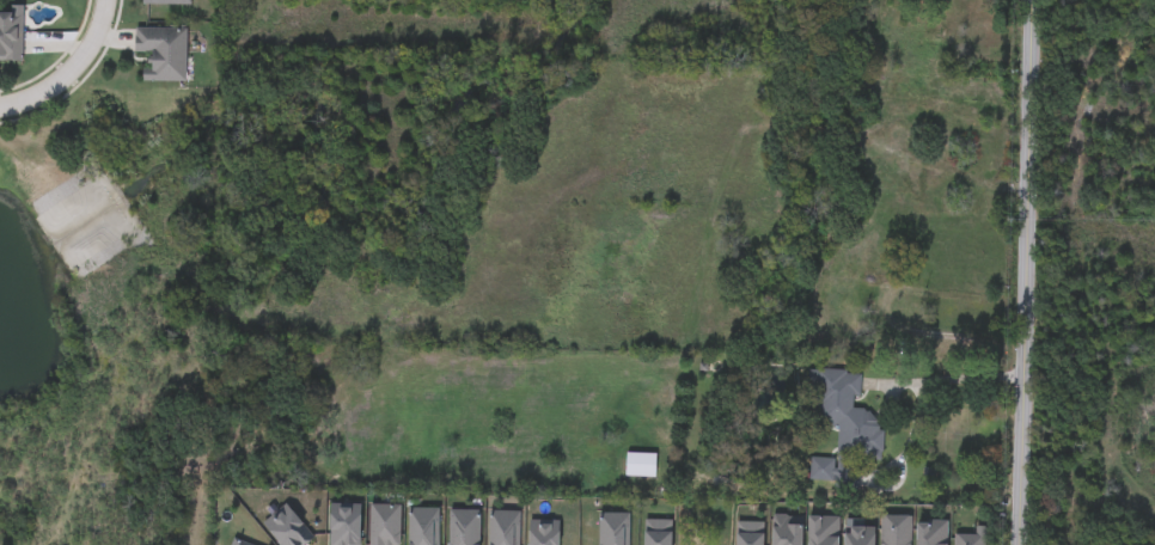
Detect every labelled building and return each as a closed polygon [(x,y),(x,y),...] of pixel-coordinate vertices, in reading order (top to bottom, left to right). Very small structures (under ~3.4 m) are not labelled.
[(22,59),(0,59),(0,12),(22,12),(22,59)] [(143,80),(143,56),(134,56),(134,26),(185,26),(184,81),(143,80)] [(837,457),(837,425),(815,425),(817,371),(858,372),(857,411),(881,412),(879,458),(837,457)] [(654,477),(625,477),(625,453),(654,453),(654,477)] [(808,480),(808,459),(833,459),(833,480),(808,480)]
